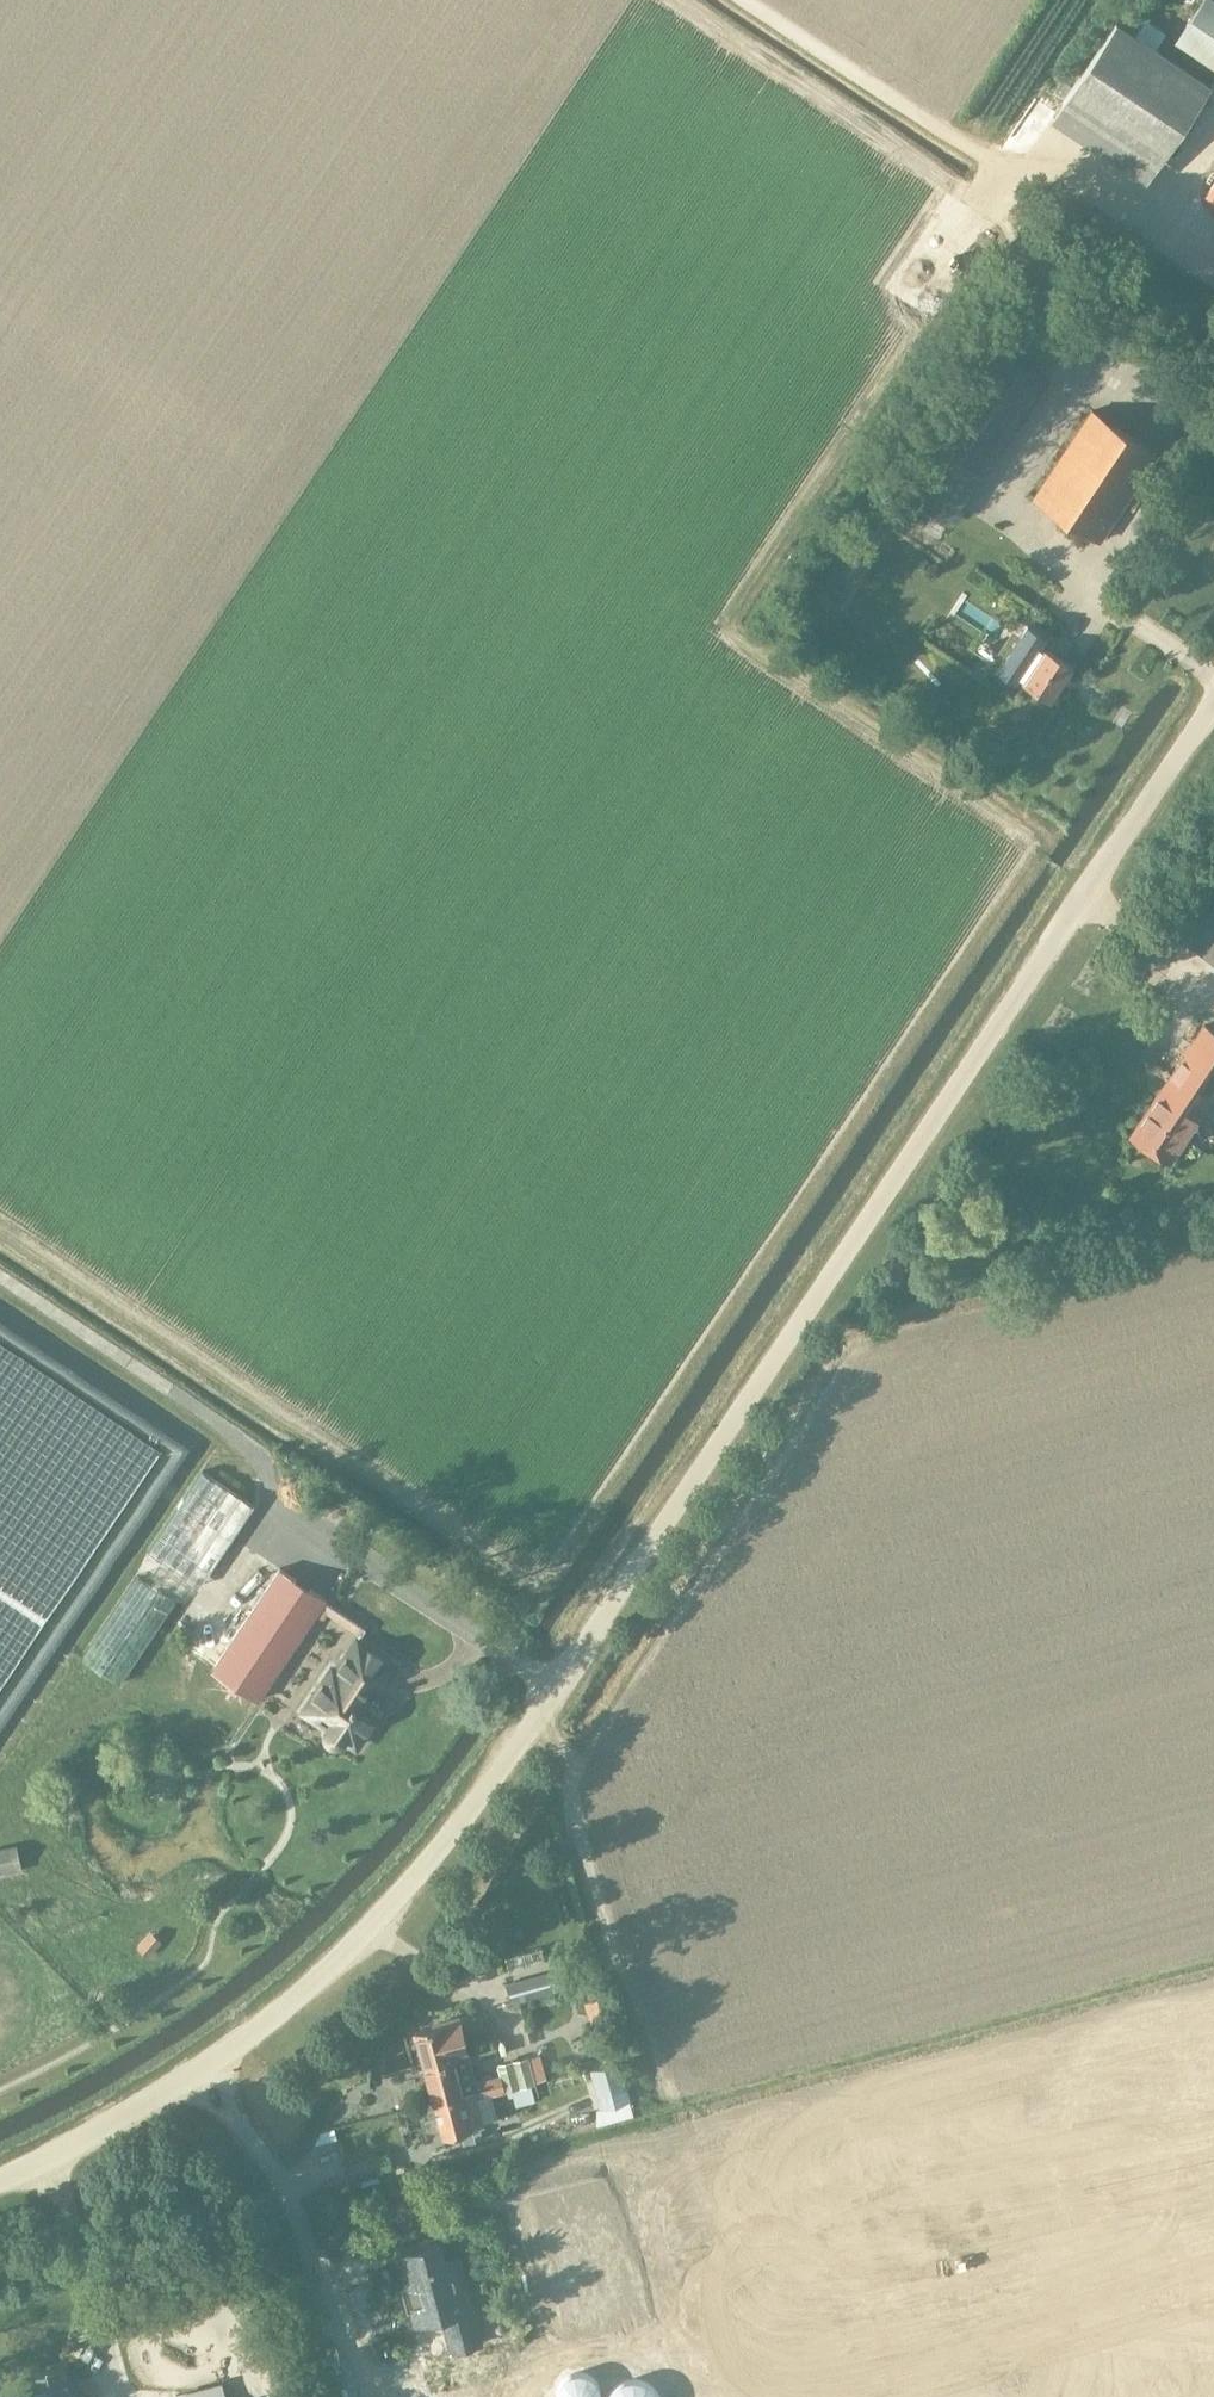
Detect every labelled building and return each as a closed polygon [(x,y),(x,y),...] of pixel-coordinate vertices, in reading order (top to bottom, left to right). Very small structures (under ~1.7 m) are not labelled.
[(1175,42),(1213,68),(1213,0),(1203,0),(1175,42)] [(1146,183),(1156,168),(1210,87),(1153,49),(1163,34),(1144,21),(1133,36),(1114,23),(1050,119),(1146,183)] [(1201,200),(1213,209),(1213,181),(1201,200)] [(1159,329),(1163,323),(1153,316),(1149,322),(1159,329)] [(1100,356),(1113,353),(1109,335),(1096,337),(1100,356)] [(1098,542),(1156,455),(1091,412),(1032,499),(1098,542)] [(1026,626),(996,670),(1014,682),(1017,678),(1021,681),(1050,700),(1071,668),(1038,646),(1044,638),(1026,626)] [(1187,943),(1213,961),(1213,902),(1187,943)] [(1129,1137),(1169,1164),(1213,1096),(1213,1033),(1203,1026),(1129,1137)] [(202,1472),(148,1552),(199,1587),(253,1506),(202,1472)] [(279,1569),(211,1669),(258,1700),(325,1600),(279,1569)] [(332,1668),(303,1711),(327,1727),(326,1732),(327,1737),(330,1741),(335,1743),(340,1742),(344,1739),(356,1746),(378,1712),(359,1699),(373,1679),(382,1685),(395,1666),(364,1645),(357,1640),(347,1656),(336,1671),(332,1668)] [(18,1865),(17,1850),(0,1851),(0,1866),(18,1865)] [(506,1987),(510,2003),(567,1987),(563,1971),(506,1987)] [(424,2067),(468,2055),(459,2020),(414,2032),(424,2067)] [(468,2055),(424,2067),(433,2101),(477,2090),(475,2081),(468,2055)] [(499,2075),(487,2078),(492,2094),(534,2083),(527,2057),(496,2066),(499,2075)] [(629,2100),(619,2061),(590,2069),(601,2107),(629,2100)] [(563,2085),(581,2080),(577,2066),(559,2070),(563,2085)] [(477,2090),(433,2101),(442,2137),(472,2129),(471,2126),(482,2123),(482,2122),(496,2118),(489,2095),(492,2094),(487,2078),(475,2081),(477,2090)] [(538,2127),(518,2132),(520,2144),(540,2139),(538,2127)] [(442,2318),(451,2352),(481,2343),(458,2257),(444,2261),(439,2243),(398,2254),(407,2286),(402,2287),(408,2310),(413,2309),(418,2325),(442,2318)] [(103,2358),(113,2342),(93,2330),(83,2346),(103,2358)] [(466,2357),(424,2364),(427,2383),(470,2375),(466,2357)] [(63,2367),(31,2375),(37,2396),(71,2396),(63,2367)] [(429,2396),(477,2396),(471,2375),(426,2387),(429,2396)]
